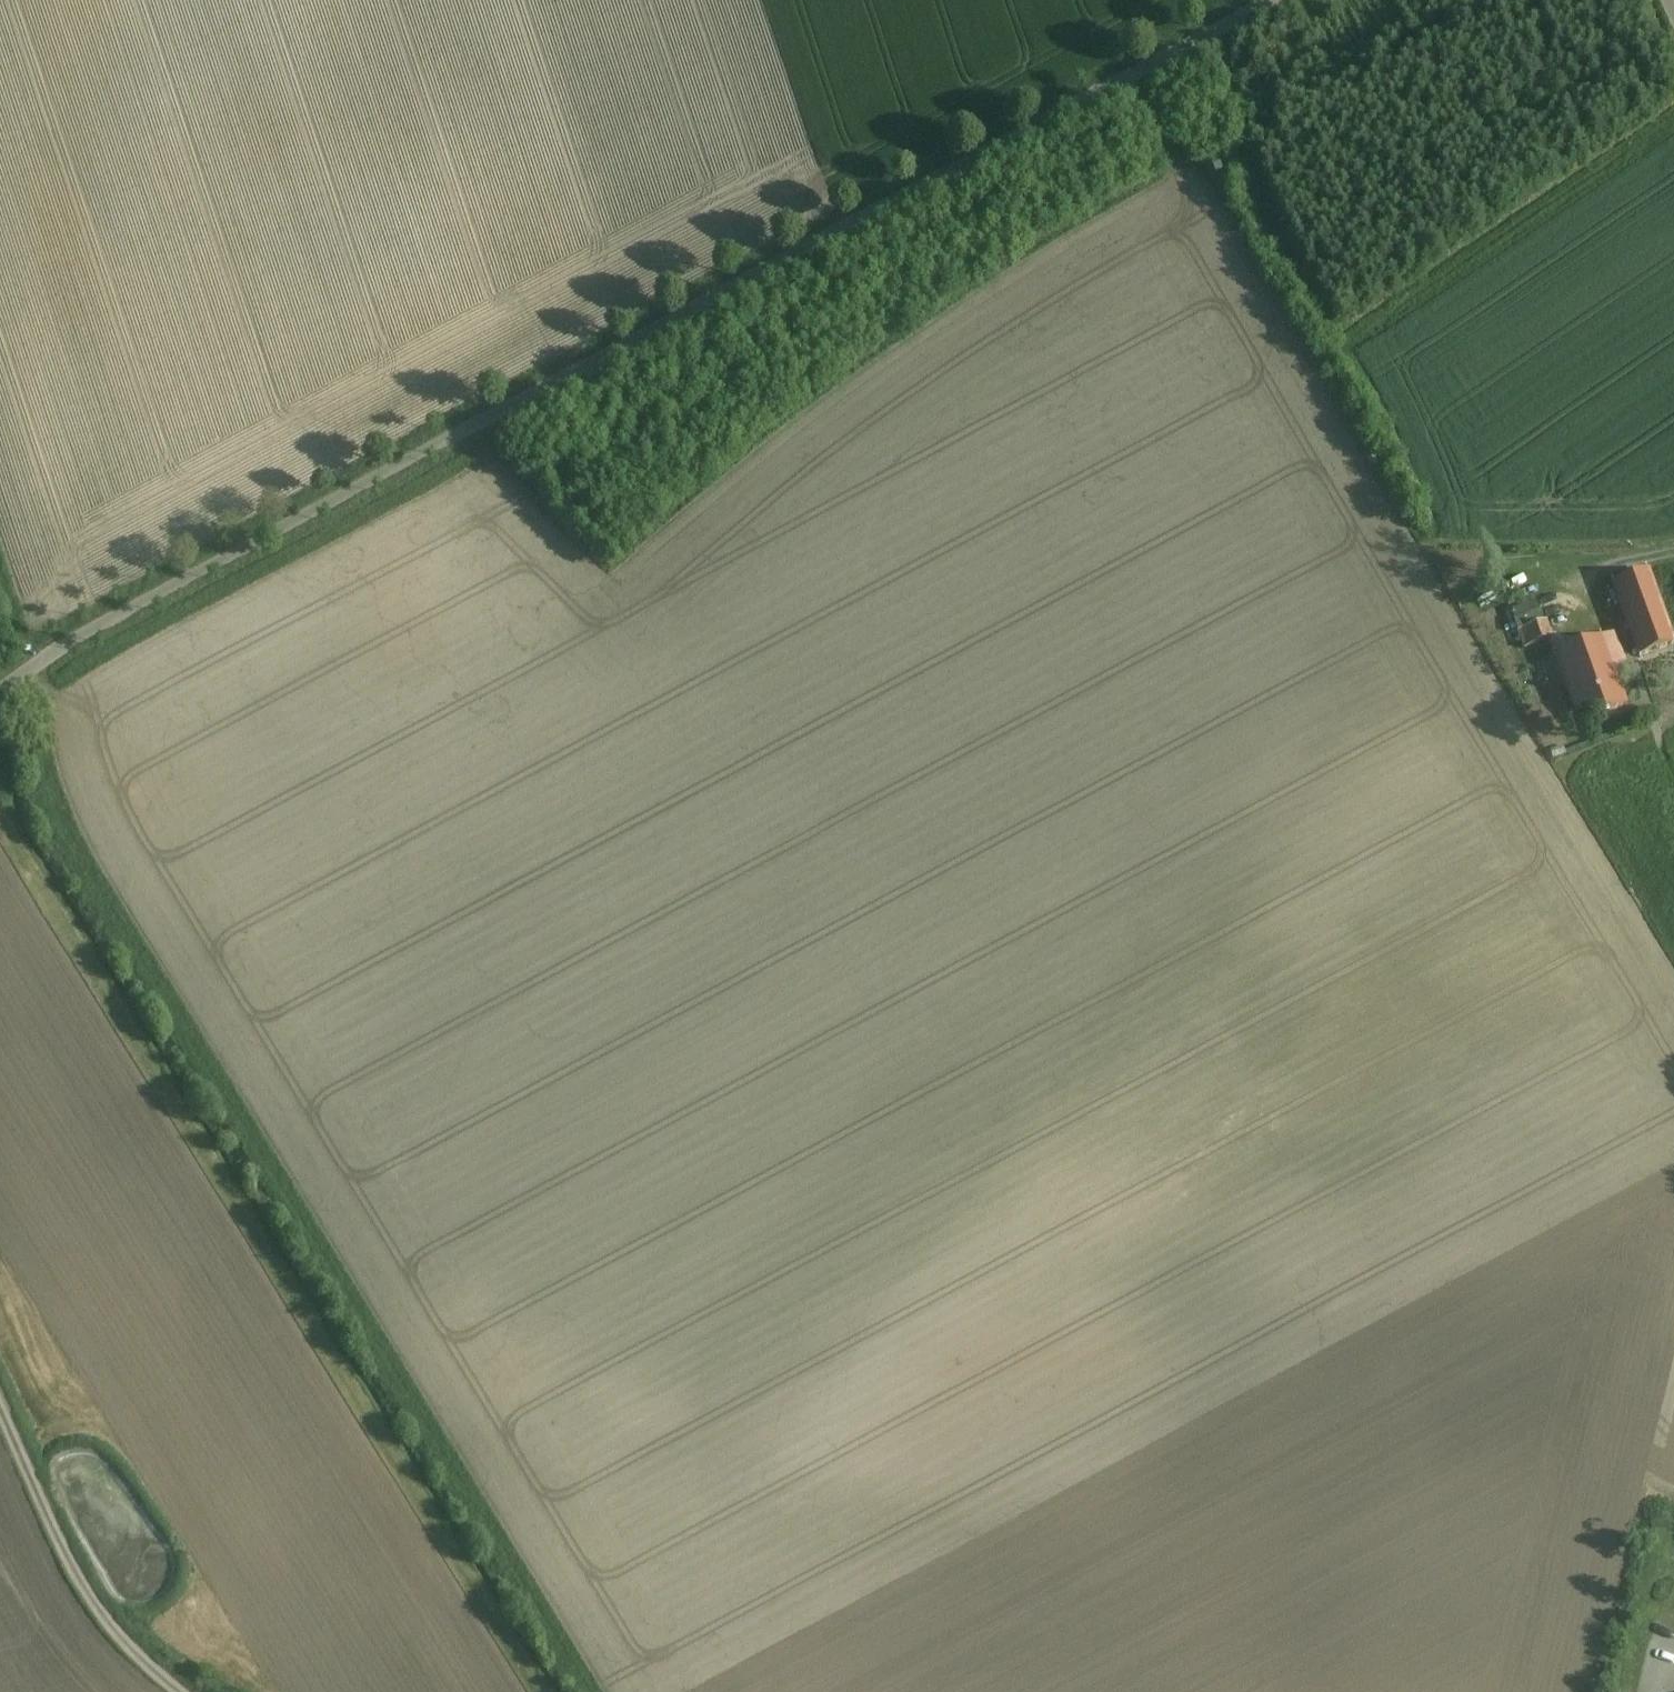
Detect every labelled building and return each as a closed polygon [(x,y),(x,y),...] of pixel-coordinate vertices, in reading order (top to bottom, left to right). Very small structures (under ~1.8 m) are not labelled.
[(1673,645),(1647,573),(1612,585),(1638,658),(1673,645)] [(1543,624),(1518,634),(1523,650),(1549,640),(1543,624)] [(1614,635),(1600,640),(1611,667),(1624,663),(1614,635)] [(1600,640),(1554,656),(1564,684),(1611,667),(1600,640)] [(1611,667),(1564,684),(1578,724),(1625,707),(1611,667)]
